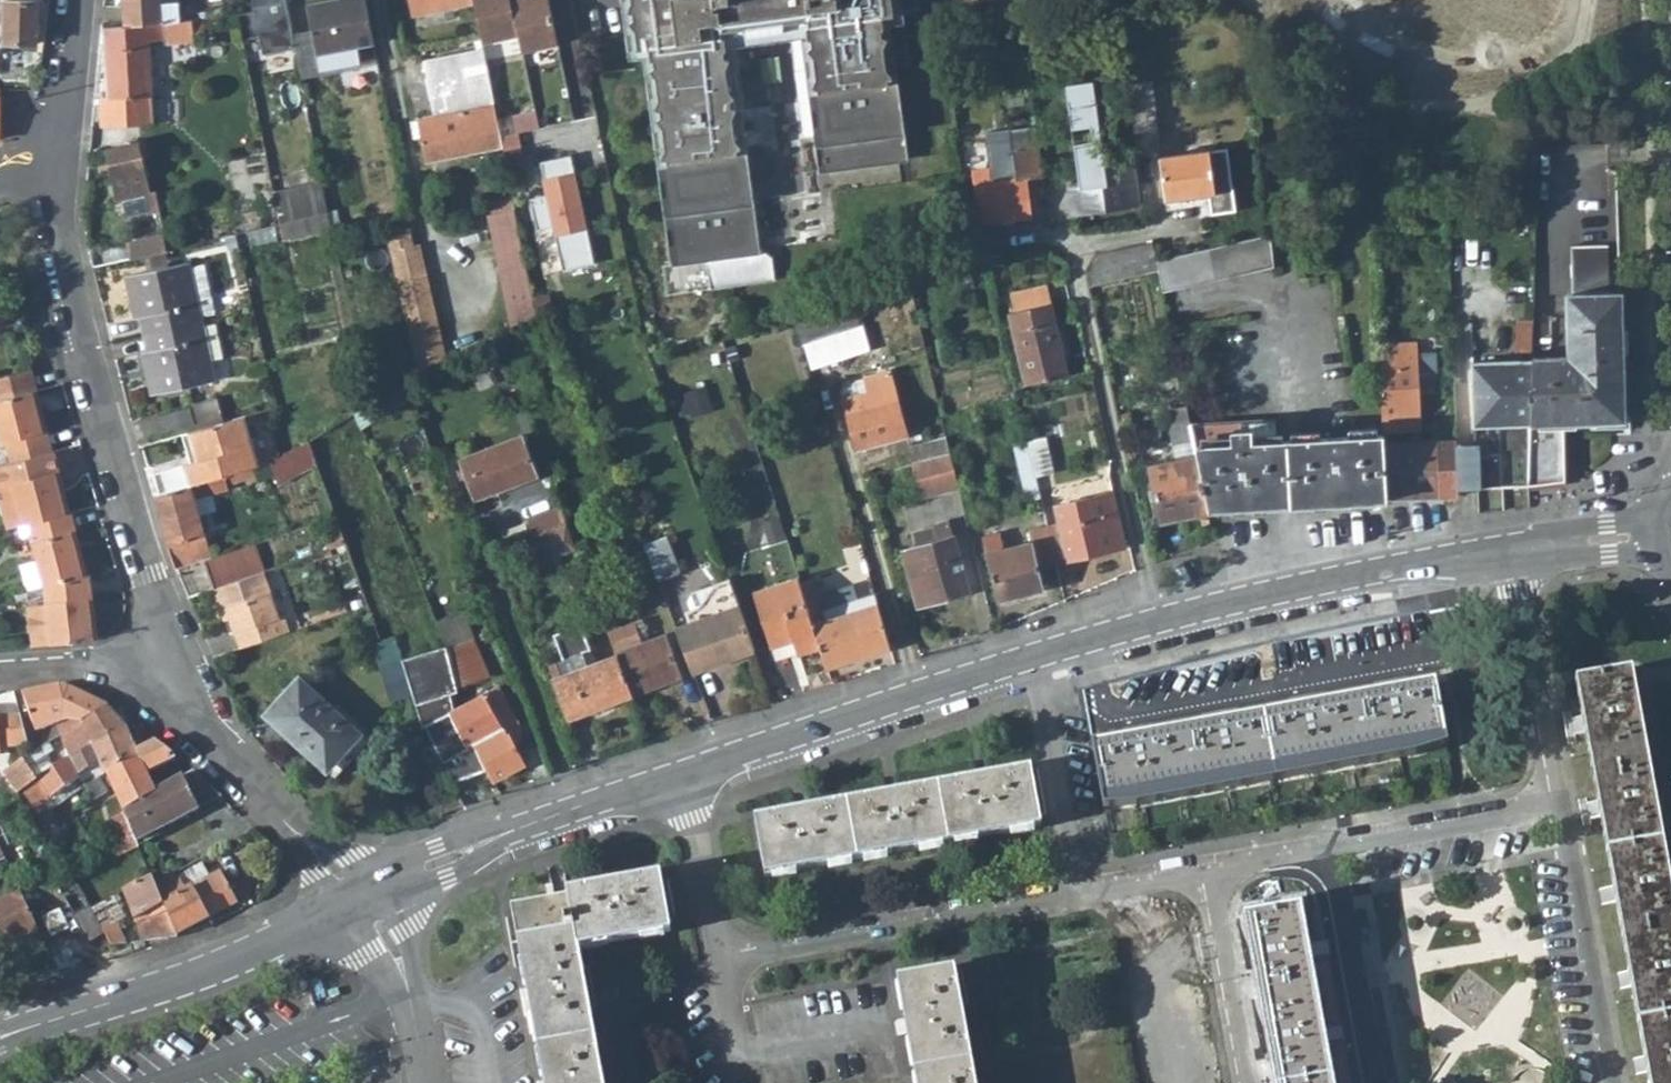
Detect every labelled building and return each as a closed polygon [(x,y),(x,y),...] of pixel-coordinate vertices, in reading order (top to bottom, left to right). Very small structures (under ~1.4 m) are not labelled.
[(4,43),(38,44),(38,2),(4,0),(4,43)] [(125,24),(166,22),(181,20),(179,1),(164,2),(163,0),(124,0),(125,24)] [(254,9),(238,11),(243,36),(259,33),(263,52),(297,44),(288,0),(253,0),(254,9)] [(309,4),(319,53),(375,42),(367,0),(328,0),(309,4)] [(415,10),(464,0),(413,0),(415,10)] [(483,40),(516,32),(509,0),(475,0),(483,40)] [(516,32),(520,49),(556,41),(547,0),(510,0),(516,32)] [(899,119),(896,91),(899,87),(894,85),(893,73),(896,70),(892,67),(888,40),(892,36),(888,33),(887,24),(888,24),(886,12),(897,11),(897,6),(921,3),(921,0),(633,0),(633,1),(628,6),(629,22),(636,24),(639,46),(651,45),(652,53),(656,56),(656,63),(650,68),(657,73),(660,96),(656,100),(658,118),(663,121),(667,148),(662,153),(668,157),(668,163),(664,167),(670,171),(672,194),(669,202),(675,205),(675,214),(671,217),(677,221),(680,245),(675,253),(682,256),(682,263),(701,261),(753,254),(753,247),(757,244),(752,240),(748,212),(753,208),(747,204),(747,198),(750,195),(746,192),(744,188),(741,162),(745,157),(740,155),(740,146),(742,143),(737,137),(733,111),(737,107),(735,90),(730,87),(727,63),(730,58),(729,41),(724,38),(723,28),(812,16),(813,26),(810,29),(812,47),(817,49),(820,76),(816,80),(822,83),(822,91),(818,96),(824,98),(827,125),(823,132),(830,134),(834,169),(904,160),(900,127),(903,122),(899,119)] [(104,25),(108,97),(101,97),(102,125),(155,122),(151,45),(196,39),(195,31),(204,30),(203,16),(202,17),(181,20),(166,22),(125,24),(104,25)] [(482,37),(423,48),(435,104),(493,93),(482,37)] [(378,57),(375,42),(319,53),(322,68),(378,57)] [(1081,185),(1068,186),(1072,210),(1138,201),(1132,157),(1132,154),(1103,158),(1091,74),(1066,77),(1072,119),(1090,117),(1094,136),(1075,138),(1081,185)] [(1129,82),(1136,147),(1159,145),(1151,79),(1129,82)] [(435,104),(416,108),(425,149),(449,145),(445,126),(480,119),(484,139),(502,136),(493,93),(435,104)] [(484,139),(480,119),(445,126),(449,145),(484,139)] [(1038,126),(1010,128),(1015,181),(996,183),(994,168),(972,170),(978,223),(1032,217),(1029,178),(1044,177),(1038,126)] [(150,193),(140,142),(109,149),(117,199),(122,197),(150,193)] [(1217,191),(1209,149),(1160,157),(1167,199),(1217,191)] [(593,260),(569,152),(538,159),(545,192),(528,196),(535,227),(552,223),(561,267),(593,260)] [(329,212),(322,178),(273,188),(280,223),(329,212)] [(150,193),(122,197),(124,215),(162,209),(158,192),(150,193)] [(514,196),(493,200),(495,211),(491,212),(494,226),(520,222),(514,196)] [(329,212),(280,223),(283,238),(332,228),(329,212)] [(520,222),(494,226),(513,326),(534,316),(538,314),(520,222)] [(283,238),(280,223),(239,234),(242,250),(283,238)] [(410,226),(388,231),(418,370),(446,357),(419,241),(413,241),(410,226)] [(167,232),(129,239),(133,258),(171,250),(167,232)] [(1164,290),(1274,267),(1270,234),(1158,258),(1159,264),(1164,290)] [(1158,258),(1153,239),(1103,252),(1084,268),(1087,282),(1159,264),(1158,258)] [(1568,296),(1569,353),(1533,355),(1533,357),(1530,486),(1565,482),(1563,423),(1623,422),(1620,294),(1609,294),(1607,247),(1572,248),(1572,296),(1568,296)] [(753,254),(701,261),(705,292),(768,283),(764,252),(753,254)] [(206,323),(193,264),(130,277),(134,301),(142,300),(146,318),(149,335),(206,323)] [(1066,376),(1045,288),(1006,296),(1011,314),(1009,315),(1024,385),(1066,376)] [(854,297),(794,316),(802,345),(804,344),(862,326),(854,297)] [(146,318),(142,300),(134,301),(138,320),(146,318)] [(14,329),(28,328),(27,313),(13,316),(14,329)] [(206,323),(213,357),(226,355),(219,320),(206,323)] [(206,323),(149,335),(153,353),(157,371),(151,372),(157,397),(219,384),(213,357),(206,323)] [(869,348),(862,326),(804,344),(811,367),(869,348)] [(1530,487),(1530,486),(1533,357),(1474,361),(1473,339),(1453,340),(1454,365),(1457,441),(1459,488),(1530,487)] [(1379,362),(1383,431),(1419,429),(1415,342),(1391,343),(1392,361),(1379,362)] [(151,372),(157,371),(153,353),(147,354),(151,372)] [(1454,365),(1435,366),(1438,441),(1440,441),(1457,441),(1454,365)] [(36,391),(31,370),(0,377),(0,399),(36,391)] [(905,432),(885,370),(854,379),(857,391),(841,396),(856,447),(905,432)] [(684,416),(715,404),(707,383),(676,395),(684,416)] [(51,455),(36,391),(0,399),(0,435),(2,442),(5,441),(11,464),(14,464),(51,455)] [(226,423),(220,398),(194,405),(200,429),(226,423)] [(1195,441),(1192,423),(1188,403),(1168,408),(1175,445),(1195,441)] [(193,423),(189,406),(156,415),(161,432),(193,423)] [(249,416),(226,423),(200,429),(194,431),(200,458),(157,469),(163,494),(238,469),(261,462),(249,416)] [(1198,455),(1209,508),(1300,502),(1287,439),(1276,439),(1275,418),(1192,423),(1195,441),(1198,455)] [(1384,442),(1383,433),(1287,439),(1300,502),(1387,497),(1384,442)] [(538,474),(522,434),(460,459),(476,499),(538,474)] [(1056,471),(1049,435),(1026,439),(1034,476),(1056,471)] [(262,461),(264,470),(274,467),(280,481),(317,462),(309,440),(270,459),(262,461)] [(1198,455),(1195,441),(1175,445),(1178,459),(1198,455)] [(1387,497),(1460,496),(1459,488),(1457,441),(1440,441),(1438,441),(1384,442),(1387,497)] [(948,451),(909,462),(919,494),(955,484),(948,453),(948,451)] [(9,530),(25,526),(29,525),(70,516),(55,454),(51,455),(14,464),(11,464),(0,467),(0,493),(9,530)] [(1209,511),(1209,508),(1198,455),(1178,459),(1151,465),(1163,520),(1209,511)] [(225,483),(241,478),(238,469),(163,494),(153,497),(163,539),(173,565),(201,556),(212,588),(260,571),(250,540),(211,551),(200,514),(194,497),(210,492),(226,487),(225,483)] [(210,492),(194,497),(200,514),(216,509),(210,492)] [(1054,507),(1057,526),(1046,529),(1054,564),(1124,548),(1111,493),(1054,507)] [(561,505),(531,517),(537,533),(567,520),(561,505)] [(27,590),(90,576),(75,515),(70,516),(29,525),(38,560),(19,565),(25,591),(27,590)] [(530,536),(534,549),(538,557),(575,543),(572,534),(567,520),(537,533),(530,536)] [(935,529),(939,543),(916,549),(905,552),(917,596),(945,590),(947,598),(969,591),(949,521),(934,525),(935,529)] [(935,529),(912,534),(916,549),(939,543),(935,529)] [(1003,550),(999,535),(981,539),(997,600),(1043,589),(1038,568),(1054,564),(1046,529),(1028,533),(1030,543),(1003,550)] [(773,557),(790,552),(783,530),(766,536),(773,557)] [(680,571),(667,537),(644,544),(647,552),(647,553),(658,579),(680,571)] [(636,557),(647,583),(658,579),(647,553),(636,557)] [(222,610),(237,648),(281,634),(260,571),(212,588),(209,589),(217,612),(222,610)] [(79,643),(95,636),(90,576),(27,590),(28,606),(26,606),(28,646),(79,643)] [(694,671),(754,649),(730,580),(719,584),(726,608),(676,627),(694,671)] [(801,661),(822,653),(805,599),(800,583),(750,599),(769,655),(796,647),(801,661)] [(827,666),(888,646),(881,625),(875,604),(861,608),(825,620),(816,595),(805,599),(822,653),(827,666)] [(821,606),(825,620),(861,608),(857,595),(821,606)] [(650,640),(626,648),(618,627),(608,601),(599,604),(617,654),(632,693),(632,694),(680,676),(665,634),(650,640)] [(618,627),(626,648),(650,640),(641,619),(618,627)] [(632,693),(617,654),(601,659),(590,625),(557,636),(564,658),(549,663),(568,716),(632,693)] [(494,674),(479,637),(445,649),(449,660),(449,662),(455,687),(494,674)] [(406,673),(423,727),(427,725),(454,784),(488,770),(456,710),(454,712),(453,708),(448,695),(457,693),(455,687),(449,662),(406,673)] [(1630,670),(1574,680),(1648,1082),(1670,1082),(1670,891),(1630,670)] [(333,706),(298,676),(264,713),(334,775),(363,742),(328,712),(333,706)] [(1443,739),(1432,684),(1091,747),(1091,748),(1099,789),(1102,803),(1443,739)] [(28,690),(36,730),(67,716),(80,722),(105,706),(60,685),(28,690)] [(514,712),(500,685),(453,708),(454,712),(456,710),(488,770),(494,781),(526,766),(518,744),(524,740),(520,730),(512,733),(505,717),(514,712)] [(105,706),(80,722),(62,734),(71,757),(123,726),(124,726),(107,706),(106,706),(105,706)] [(520,730),(522,729),(514,712),(505,717),(512,733),(520,730)] [(0,718),(0,746),(28,746),(22,717),(0,718)] [(123,726),(71,757),(79,776),(85,773),(101,765),(134,750),(123,726)] [(134,750),(101,765),(104,774),(107,773),(116,793),(124,810),(147,794),(154,790),(145,772),(174,761),(173,754),(153,740),(134,750)] [(26,759),(37,779),(46,769),(49,762),(42,747),(26,759)] [(25,797),(54,844),(54,843),(64,837),(55,821),(54,821),(43,805),(76,782),(80,788),(84,786),(81,779),(79,776),(71,757),(53,768),(51,779),(25,797)] [(18,791),(37,779),(26,759),(5,772),(18,791)] [(154,790),(147,794),(124,810),(125,813),(137,843),(222,797),(221,796),(191,770),(154,790)] [(1038,827),(1027,770),(749,822),(759,878),(1038,827)] [(84,786),(92,801),(107,793),(98,776),(89,780),(87,776),(81,779),(84,786)] [(137,843),(125,813),(110,820),(120,841),(127,838),(130,845),(137,843)] [(155,884),(163,902),(186,890),(177,872),(155,884)] [(220,872),(192,887),(208,918),(237,902),(220,872)] [(163,902),(155,884),(153,879),(121,894),(142,941),(178,938),(177,936),(163,902)] [(509,911),(538,1082),(597,1082),(577,962),(671,946),(660,886),(509,911)] [(163,902),(177,936),(208,918),(192,887),(186,890),(163,902)] [(38,930),(20,891),(0,900),(0,934),(2,938),(18,931),(21,938),(38,930)] [(115,923),(103,930),(91,909),(90,908),(75,917),(90,943),(106,935),(111,946),(126,943),(115,923)] [(1299,909),(1243,919),(1274,1082),(1332,1082),(1299,909)] [(2,938),(5,944),(21,938),(18,931),(2,938)] [(951,970),(891,980),(909,1082),(971,1082),(957,1006),(951,970)]
